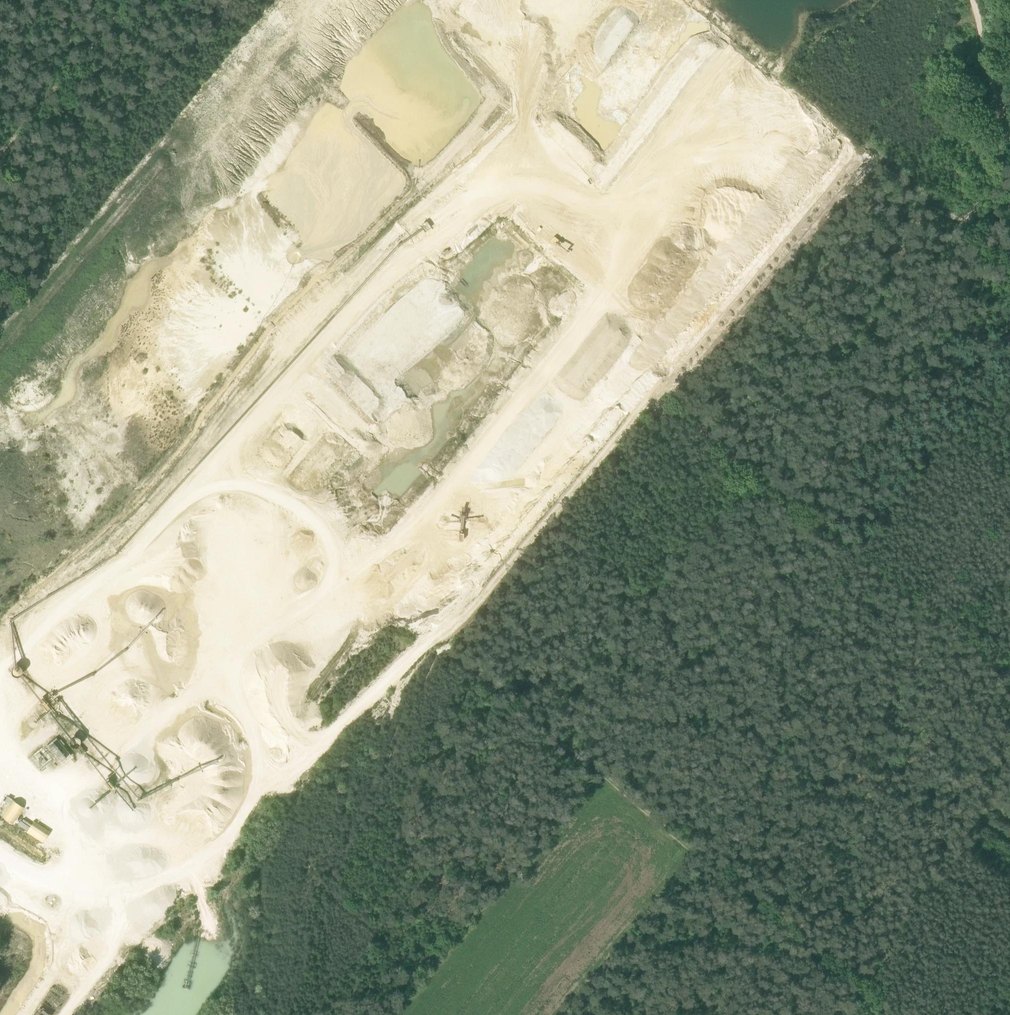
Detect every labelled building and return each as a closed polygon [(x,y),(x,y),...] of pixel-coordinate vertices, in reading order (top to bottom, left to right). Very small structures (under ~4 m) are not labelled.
[(44,747),(45,748),(49,752),(57,763),(59,765),(71,755),(63,745),(65,744),(61,739),(59,740),(56,737),(44,747)] [(13,798),(1,815),(13,824),(25,807),(13,798)] [(19,824),(27,830),(32,824),(24,817),(19,824)]
